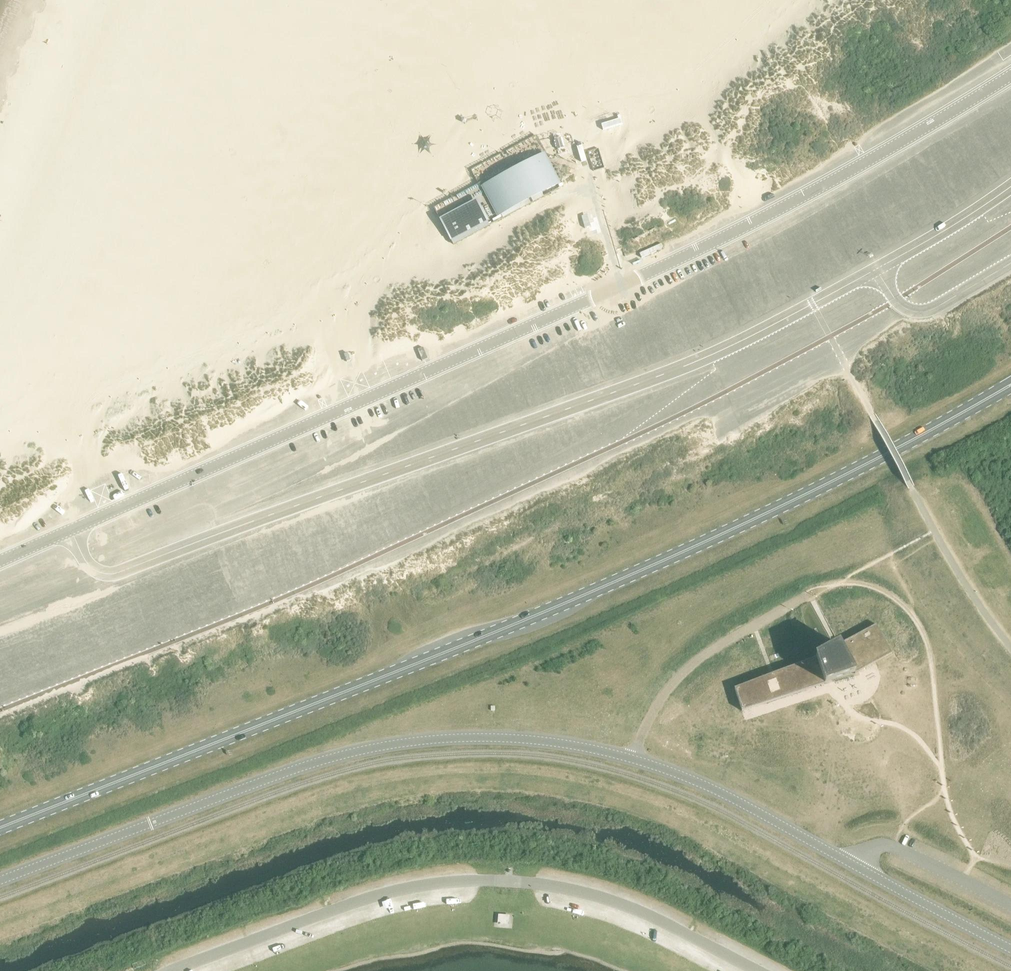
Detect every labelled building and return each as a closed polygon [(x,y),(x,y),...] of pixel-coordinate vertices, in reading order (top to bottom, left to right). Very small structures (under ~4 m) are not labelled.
[(620,119),(602,124),(604,130),(622,125),(620,119)] [(544,152),(480,186),(497,216),(560,182),(544,152)] [(477,203),(441,222),(445,231),(450,240),(487,221),(477,203)] [(582,218),(577,220),(581,232),(586,230),(585,228),(583,221),(582,218)] [(826,653),(734,688),(741,711),(826,683),(855,673),(891,654),(876,626),(839,646),(826,653)]
